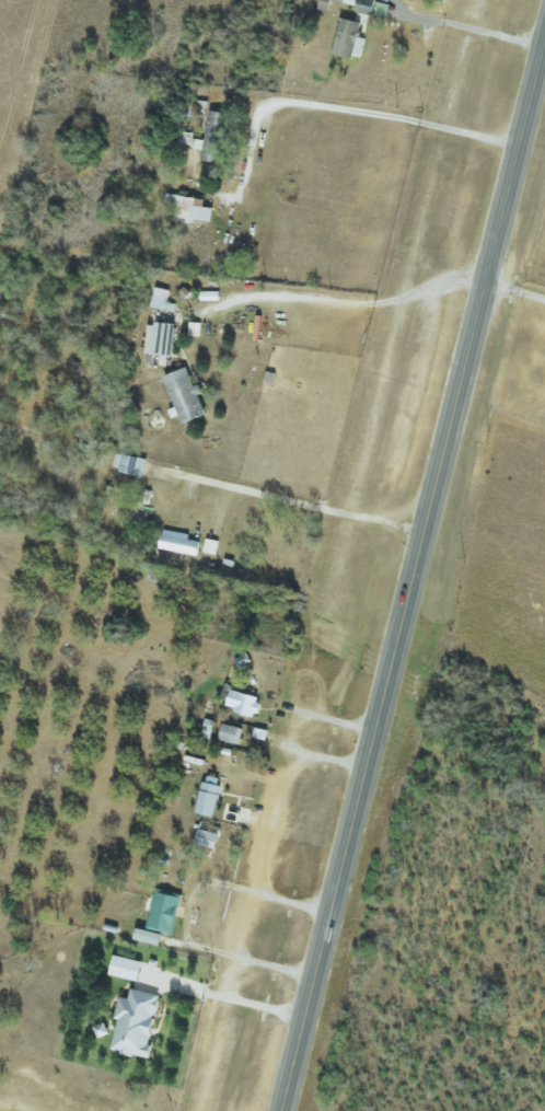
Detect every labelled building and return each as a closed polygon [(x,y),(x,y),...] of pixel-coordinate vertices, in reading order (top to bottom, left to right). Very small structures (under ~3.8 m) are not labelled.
[(359,14),(378,15),(379,0),(359,0),(359,14)] [(344,19),(334,55),(359,62),(366,39),(361,38),(367,16),(356,13),(353,22),(344,19)] [(206,162),(226,163),(228,113),(208,112),(206,162)] [(196,220),(215,222),(217,209),(207,207),(207,200),(181,196),(178,218),(195,221),(196,220)] [(176,314),(178,305),(168,303),(171,292),(156,289),(152,309),(176,314)] [(147,326),(146,355),(176,357),(178,325),(158,324),(158,327),(147,326)] [(209,416),(190,368),(166,378),(185,426),(209,416)] [(149,461),(125,454),(121,472),(144,478),(149,461)] [(189,541),(190,534),(163,531),(161,551),(200,556),(202,542),(189,541)] [(263,699),(234,691),(229,710),(258,718),(263,699)] [(210,740),(214,722),(206,720),(202,739),(210,740)] [(244,729),(223,725),(220,742),(241,746),(244,729)] [(224,781),(206,778),(199,815),(217,818),(224,781)] [(197,849),(218,853),(223,828),(203,824),(197,849)] [(182,898),(155,893),(149,931),(176,935),(182,898)] [(138,941),(163,947),(166,935),(141,929),(138,941)] [(140,983),(145,964),(118,956),(113,976),(140,983)] [(113,1052),(151,1060),(153,1047),(152,1047),(158,1020),(163,997),(134,991),(132,1000),(124,998),(113,1052)]
